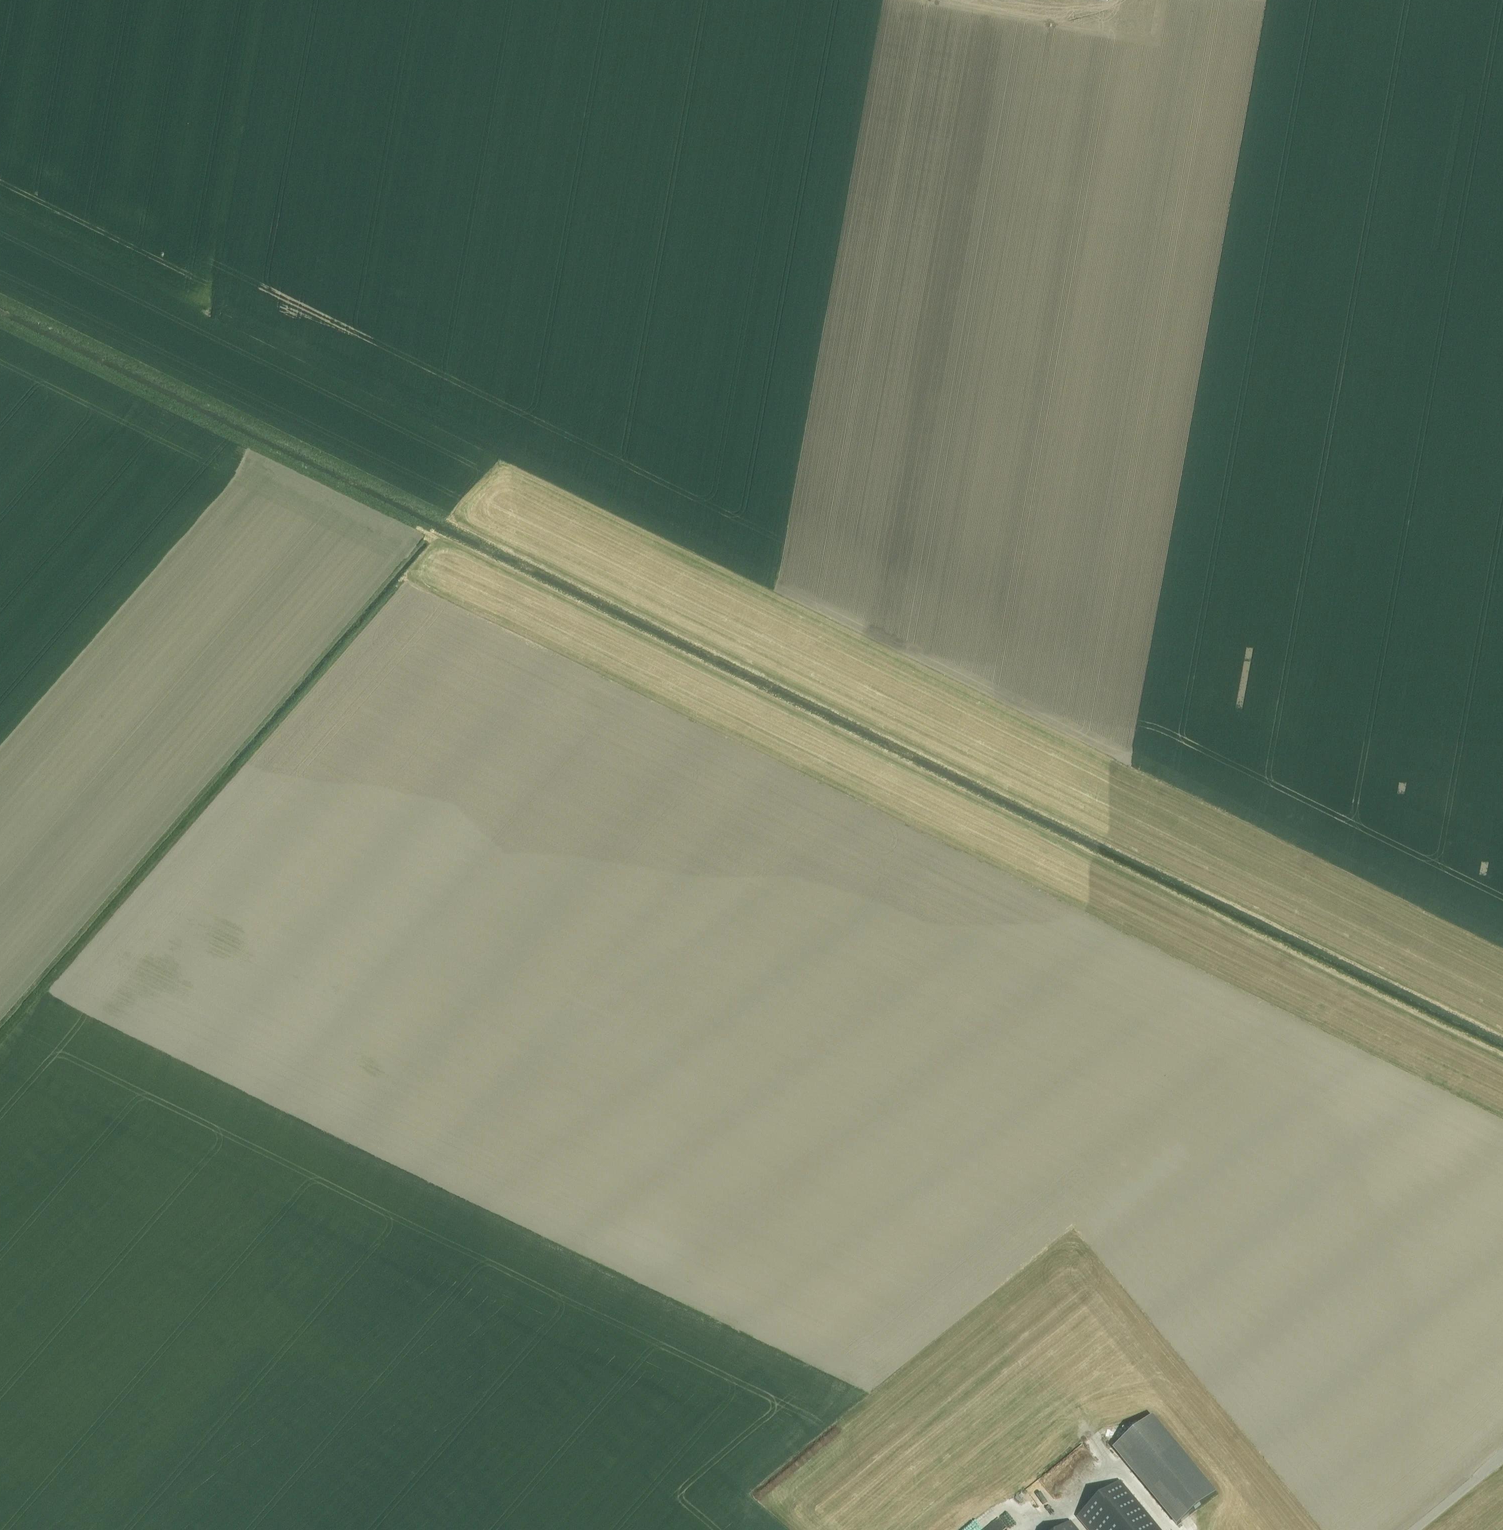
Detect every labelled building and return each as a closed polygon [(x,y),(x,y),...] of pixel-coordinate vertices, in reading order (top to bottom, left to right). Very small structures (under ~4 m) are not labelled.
[(1153,1417),(1115,1449),(1178,1526),(1217,1495),(1153,1417)] [(1078,1517),(1089,1529),(1160,1529),(1121,1482),(1078,1517)] [(1026,1503),(1019,1510),(1027,1519),(1034,1512),(1026,1503)]
